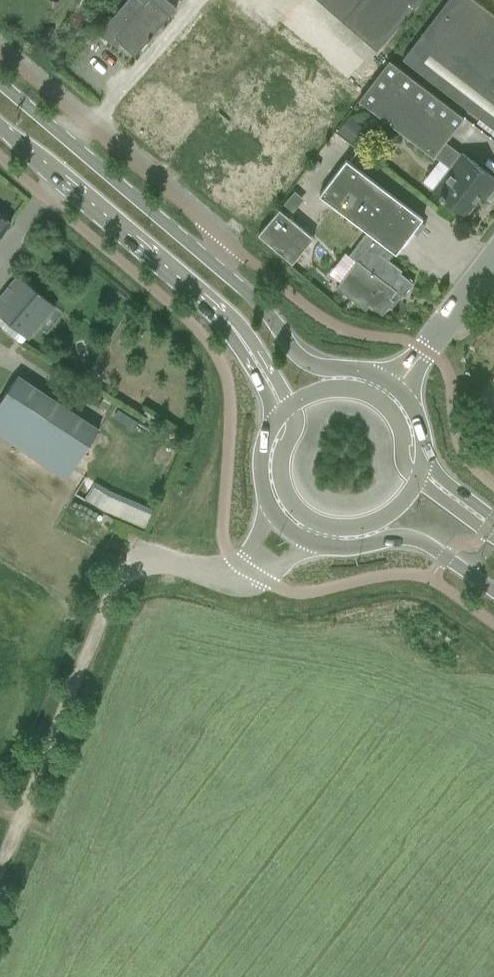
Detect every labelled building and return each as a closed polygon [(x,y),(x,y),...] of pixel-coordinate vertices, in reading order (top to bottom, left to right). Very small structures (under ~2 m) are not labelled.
[(170,14),(176,7),(168,0),(126,0),(99,32),(111,43),(115,38),(120,42),(120,43),(135,56),(170,14)] [(361,0),(318,0),(342,21),(361,0)] [(342,21),(376,51),(420,0),(361,0),(342,21)] [(430,23),(403,59),(493,129),(493,14),(475,0),(448,0),(430,23)] [(304,5),(284,25),(328,68),(335,62),(347,75),(361,61),(304,5)] [(450,168),(458,158),(442,146),(464,117),(389,60),(359,100),(434,157),(434,156),(450,168)] [(448,171),(433,191),(464,215),(479,196),(484,199),(493,186),(493,177),(462,153),(458,158),(450,168),(448,171)] [(417,234),(422,227),(420,221),(423,218),(346,160),(319,195),(367,231),(386,246),(396,253),(398,250),(404,250),(409,244),(405,240),(413,231),(417,234)] [(292,263),(305,247),(313,238),(279,209),(271,219),(258,234),(292,263)] [(11,222),(0,213),(0,235),(11,222)] [(402,296),(413,282),(400,272),(402,270),(380,253),(386,246),(367,231),(349,255),(356,261),(348,271),(336,287),(365,310),(369,304),(382,314),(394,300),(391,298),(395,291),(402,296)] [(56,307),(18,275),(0,296),(0,315),(29,339),(56,307)] [(99,429),(17,375),(0,401),(0,436),(66,479),(99,429)] [(146,527),(152,511),(92,486),(87,499),(73,493),(65,511),(97,525),(104,509),(146,527)]
